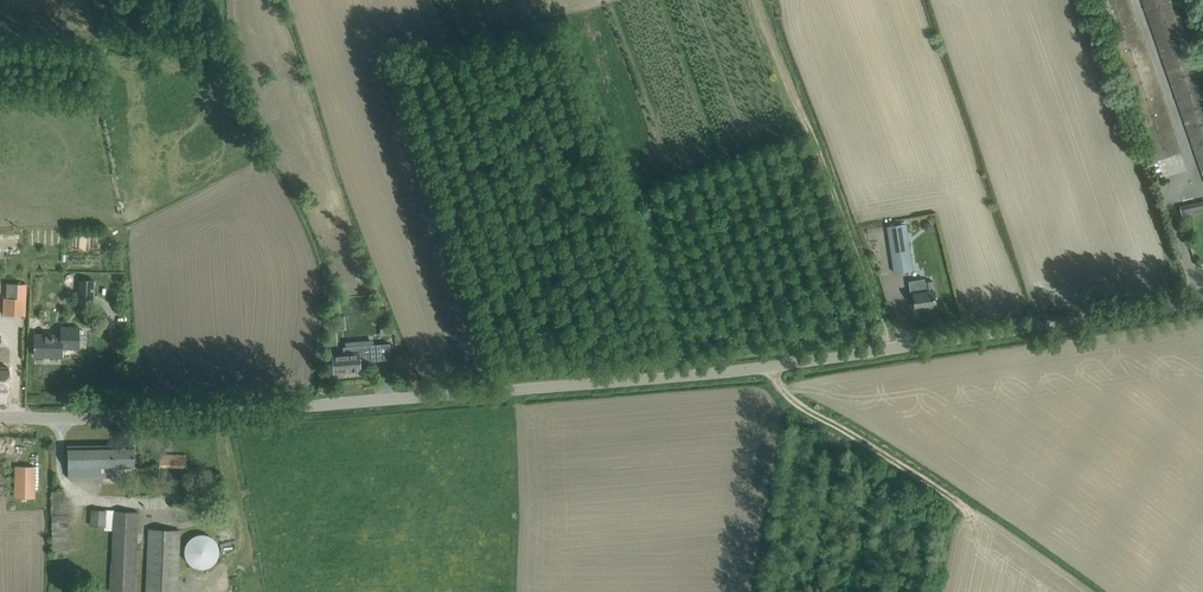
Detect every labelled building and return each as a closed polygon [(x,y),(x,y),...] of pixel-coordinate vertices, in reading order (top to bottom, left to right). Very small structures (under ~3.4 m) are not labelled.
[(1133,14),(1129,0),(1097,0),(1153,161),(1181,152),(1133,14)] [(1172,85),(1202,173),(1202,84),(1174,0),(1143,0),(1172,85)] [(1181,206),(1184,217),(1202,213),(1202,201),(1181,205),(1181,206)] [(889,237),(893,261),(895,272),(913,269),(908,234),(889,237)] [(79,279),(79,304),(95,304),(95,279),(79,279)] [(25,315),(26,282),(5,281),(4,296),(2,296),(1,314),(25,315)] [(934,290),(933,281),(925,282),(926,291),(915,293),(917,309),(937,305),(935,290),(934,290)] [(62,335),(62,348),(79,349),(79,337),(79,327),(61,327),(61,335),(62,335)] [(62,356),(62,348),(62,335),(61,335),(35,335),(35,356),(62,356)] [(391,359),(390,343),(343,347),(344,353),(331,354),(333,373),(361,371),(361,362),(396,359),(395,358),(391,359)] [(9,368),(0,367),(0,389),(8,389),(9,368)] [(68,477),(117,476),(125,476),(125,467),(135,467),(134,456),(134,444),(68,446),(68,477)] [(159,454),(159,466),(186,467),(187,455),(159,454)] [(34,498),(34,497),(35,466),(16,466),(15,498),(34,498)] [(70,552),(69,499),(66,499),(66,491),(58,491),(58,514),(58,516),(52,516),(53,552),(61,552),(61,556),(68,555),(68,552),(70,552)] [(92,526),(113,527),(113,531),(111,591),(136,591),(139,511),(115,510),(92,509),(92,526)] [(146,591),(179,591),(181,530),(149,528),(146,591)] [(203,568),(206,568),(209,567),(212,565),(215,563),(218,560),(219,556),(220,552),(220,548),(219,544),(217,541),(215,539),(212,536),(209,535),(205,534),(201,533),(197,534),(193,536),(190,538),(188,541),(186,544),(185,547),(185,551),(186,555),(187,558),(189,562),(192,565),(196,567),(199,568),(203,568)]
